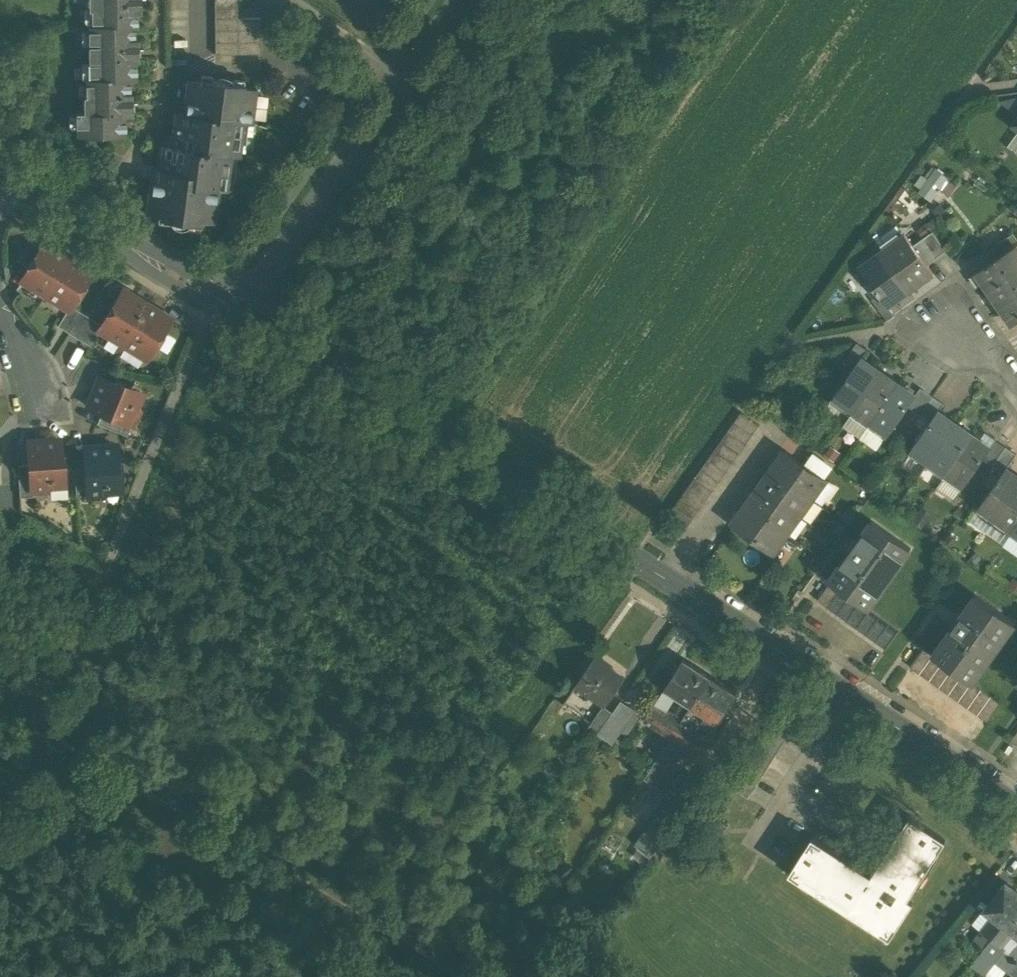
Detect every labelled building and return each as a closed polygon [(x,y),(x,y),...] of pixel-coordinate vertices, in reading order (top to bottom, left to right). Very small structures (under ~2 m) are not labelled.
[(89,9),(91,9),(91,25),(134,25),(137,25),(137,12),(140,12),(140,0),(89,0),(89,9)] [(237,0),(214,0),(215,54),(238,54),(238,18),(237,0)] [(261,54),(261,18),(238,18),(238,54),(261,54)] [(91,25),(88,26),(89,79),(130,78),(136,78),(136,60),(138,60),(137,38),(134,38),(134,25),(91,25)] [(130,92),(130,78),(89,79),(85,79),(85,96),(83,96),(83,111),(76,111),(76,135),(126,134),(125,114),(132,114),(131,92),(130,92)] [(210,82),(187,79),(182,112),(179,112),(177,122),(173,121),(171,137),(175,138),(174,146),(166,145),(166,146),(232,155),(240,156),(243,135),(239,135),(240,122),(252,123),(257,88),(234,85),(234,83),(225,81),(219,80),(219,81),(210,79),(210,82)] [(232,155),(166,146),(165,155),(161,155),(157,179),(149,178),(145,213),(168,216),(168,219),(176,220),(183,221),(191,222),(192,219),(215,222),(219,189),(223,190),(225,175),(229,176),(232,155)] [(122,159),(113,153),(104,166),(113,172),(122,159)] [(915,186),(933,199),(950,176),(932,163),(915,186)] [(911,232),(916,239),(932,227),(927,220),(911,232)] [(932,231),(923,237),(937,257),(947,250),(932,231)] [(990,248),(996,257),(1015,245),(1016,246),(1016,238),(1013,232),(990,248)] [(905,234),(882,250),(910,289),(933,272),(928,264),(913,244),(905,234)] [(923,237),(913,244),(928,264),(937,257),(923,237)] [(41,246),(31,240),(18,261),(28,267),(41,246)] [(68,257),(44,242),(41,246),(28,267),(21,279),(45,294),(68,257)] [(977,270),(989,289),(1016,270),(1016,247),(1016,246),(1015,245),(996,257),(977,270)] [(910,289),(882,250),(859,267),(887,305),(910,289)] [(91,271),(68,257),(45,294),(68,308),(69,309),(71,305),(91,271)] [(989,289),(1000,306),(1016,295),(1016,270),(989,289)] [(146,305),(122,290),(101,324),(99,328),(100,328),(101,333),(108,338),(113,336),(123,342),(146,305)] [(1000,306),(1012,324),(1016,321),(1016,295),(1000,306)] [(81,312),(71,305),(69,309),(68,308),(57,325),(68,332),(81,312)] [(170,319),(146,305),(123,342),(133,348),(134,353),(141,358),(146,356),(147,357),(170,319)] [(91,318),(81,312),(68,332),(79,338),(91,318)] [(101,324),(91,318),(79,338),(90,345),(100,328),(99,328),(101,324)] [(856,342),(843,361),(854,368),(861,358),(867,350),(856,342)] [(854,368),(834,397),(853,411),(880,371),(861,358),(854,368)] [(880,371),(853,411),(870,423),(897,383),(880,371)] [(113,382),(100,377),(88,407),(101,412),(131,424),(136,411),(132,404),(137,392),(126,387),(123,382),(118,380),(113,382)] [(897,383),(870,423),(887,435),(907,407),(915,396),(914,395),(897,383)] [(920,388),(914,395),(915,396),(907,407),(919,415),(932,396),(920,388)] [(932,396),(919,415),(930,422),(937,411),(943,403),(932,396)] [(930,422),(911,450),(928,462),(955,423),(937,411),(930,422)] [(131,424),(101,412),(97,423),(126,435),(131,424)] [(741,412),(668,515),(686,527),(759,425),(741,412)] [(955,423),(928,462),(945,474),(972,435),(955,423)] [(972,435),(945,474),(962,487),(982,458),(989,447),(972,435)] [(60,440),(28,442),(29,464),(31,488),(32,488),(45,487),(50,481),(62,480),(62,467),(65,463),(65,457),(61,453),(60,440)] [(989,447),(982,458),(992,466),(1005,448),(994,440),(989,447)] [(116,446),(84,448),(85,458),(88,494),(101,493),(106,486),(119,485),(118,472),(122,468),(121,463),(117,459),(116,446)] [(1005,448),(992,466),(1002,473),(1005,469),(1015,455),(1005,448)] [(825,479),(786,451),(772,470),(811,498),(825,479)] [(85,458),(73,459),(75,495),(88,494),(85,458)] [(29,464),(17,465),(20,497),(33,496),(32,488),(31,488),(29,464)] [(1005,469),(1002,473),(978,508),(996,520),(1016,489),(1016,477),(1005,469)] [(811,498),(772,470),(759,487),(798,515),(811,498)] [(798,515),(759,487),(747,504),(786,532),(798,515)] [(996,520),(1013,532),(1016,526),(1016,489),(996,520)] [(786,532),(747,504),(733,524),(771,552),(786,532)] [(872,521),(830,580),(841,589),(867,608),(910,548),(872,521)] [(831,582),(818,600),(828,607),(841,589),(831,582)] [(867,608),(841,589),(828,607),(885,648),(898,630),(867,608)] [(975,596),(933,655),(971,681),(1013,622),(975,596)] [(933,655),(923,647),(910,666),(987,721),(1001,702),(971,681),(933,655)] [(613,665),(598,655),(577,684),(607,705),(626,678),(611,668),(613,665)] [(675,674),(666,687),(676,694),(693,705),(711,676),(685,659),(678,669),(675,674)] [(737,693),(711,676),(693,705),(703,712),(706,714),(718,722),(723,714),(733,700),(737,693)] [(666,687),(656,703),(665,709),(676,694),(666,687)] [(676,694),(665,709),(677,717),(682,721),(693,705),(676,694)] [(612,713),(599,732),(613,741),(636,709),(622,699),(612,713)] [(733,700),(723,714),(728,717),(737,703),(733,700)] [(665,709),(656,703),(646,718),(667,732),(677,717),(665,709)] [(803,711),(790,703),(785,711),(797,720),(803,711)] [(693,705),(682,721),(693,728),(703,712),(693,705)] [(603,707),(590,725),(599,732),(612,713),(603,707)] [(706,714),(701,721),(713,729),(718,722),(706,714)] [(677,717),(667,732),(672,736),(682,721),(677,717)] [(693,728),(682,721),(672,736),(698,752),(707,738),(693,728)] [(768,723),(729,784),(748,796),(787,735),(768,723)] [(705,788),(682,771),(666,793),(672,797),(688,809),(705,788)] [(550,790),(538,782),(532,792),(544,799),(550,790)] [(688,809),(672,797),(635,843),(638,846),(650,855),(688,809)] [(878,878),(873,875),(869,880),(840,861),(844,856),(813,836),(790,872),(890,937),(913,901),(908,898),(946,839),(911,816),(891,847),(896,850),(878,878)] [(729,825),(721,820),(717,827),(725,831),(729,825)] [(650,855),(638,846),(633,852),(645,861),(650,855)] [(985,910),(993,916),(1003,923),(1016,905),(1016,891),(1006,883),(985,910)] [(1003,923),(1016,934),(1016,905),(1003,923)] [(993,916),(982,931),(992,938),(1003,923),(993,916)] [(1013,931),(1003,923),(992,938),(1002,946),(1010,935),(1013,931)] [(1010,935),(1002,946),(1005,948),(1009,951),(1016,941),(1016,940),(1010,935)] [(1002,946),(992,938),(973,962),(987,973),(996,959),(1005,948),(1002,946)] [(1000,962),(1010,970),(1016,963),(1016,962),(1016,941),(1009,951),(1000,962)] [(1005,948),(996,959),(1000,962),(1009,951),(1005,948)]
